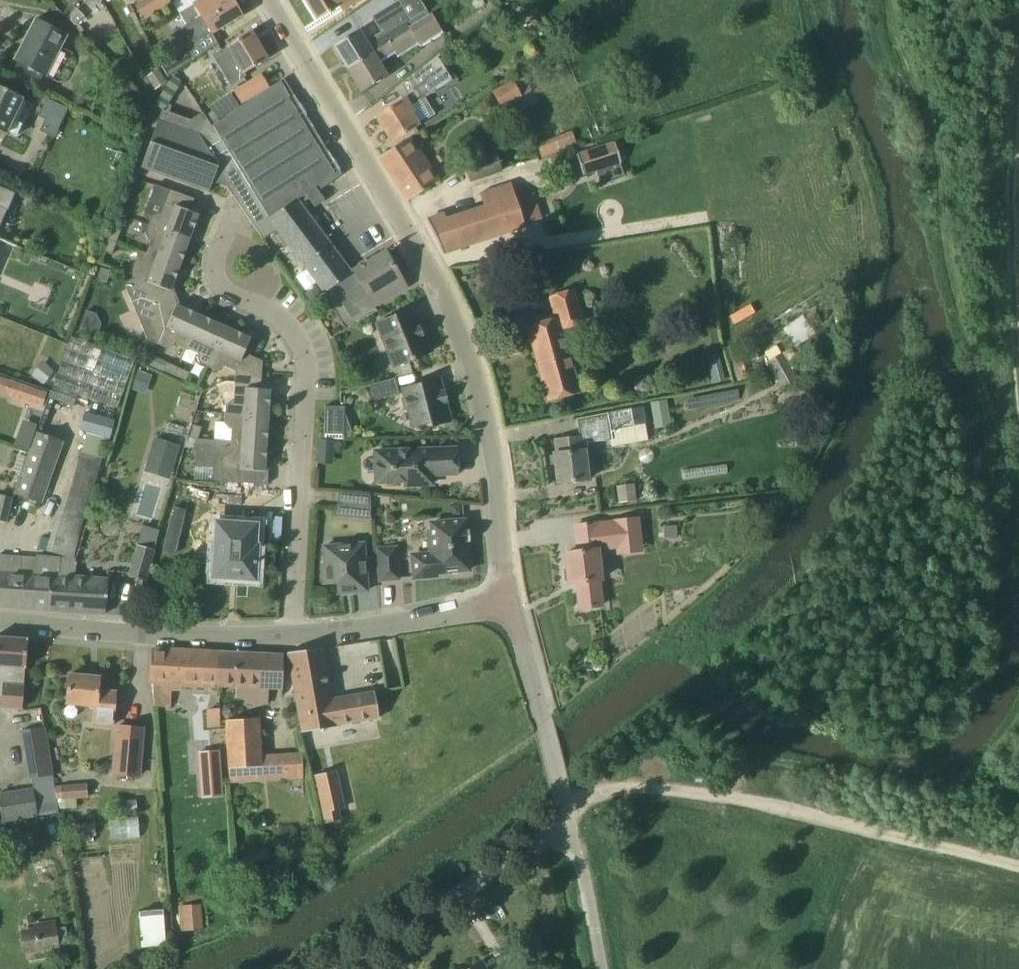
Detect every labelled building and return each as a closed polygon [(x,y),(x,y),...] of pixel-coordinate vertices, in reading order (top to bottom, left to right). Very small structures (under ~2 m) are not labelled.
[(83,2),(88,8),(99,0),(86,0),(83,2)] [(170,3),(168,0),(148,0),(137,7),(144,19),(170,3)] [(232,0),(200,0),(179,13),(186,25),(185,25),(194,41),(209,32),(210,33),(240,14),(232,0)] [(355,3),(359,0),(305,0),(317,19),(339,6),(342,11),(355,3)] [(411,28),(426,16),(423,11),(411,18),(399,0),(396,0),(372,15),(382,31),(365,42),(358,31),(332,45),(348,70),(411,28)] [(76,6),(67,14),(76,23),(85,14),(76,6)] [(420,46),(442,32),(430,13),(426,16),(411,28),(348,70),(361,92),(388,75),(380,62),(395,52),(400,57),(419,45),(420,46)] [(44,74),(64,36),(35,18),(26,37),(29,39),(18,61),(44,74)] [(243,72),(266,58),(251,32),(226,47),(212,56),(230,84),(244,75),(243,72)] [(168,76),(194,59),(185,45),(159,61),(168,76)] [(376,116),(391,141),(418,125),(410,112),(413,111),(410,106),(454,78),(439,53),(398,85),(405,98),(376,116)] [(158,69),(145,77),(153,89),(166,82),(158,69)] [(242,104),(268,86),(260,73),(233,90),(235,94),(242,104)] [(220,120),(203,130),(199,133),(158,118),(141,166),(209,191),(212,181),(226,187),(263,239),(276,230),(299,261),(330,243),(314,222),(311,224),(305,217),(308,215),(305,210),(298,201),(308,194),(314,202),(321,197),(315,188),(336,173),(289,95),(288,96),(280,83),(281,82),(280,80),(270,87),(244,105),(232,113),(231,112),(220,120)] [(522,98),(521,96),(513,81),(512,80),(491,91),(501,109),(522,98)] [(0,87),(0,131),(5,133),(23,97),(0,87)] [(218,100),(209,106),(219,120),(227,115),(218,100)] [(132,124),(126,134),(137,140),(143,130),(132,124)] [(542,155),(575,146),(572,134),(538,142),(542,155)] [(407,200),(408,199),(438,179),(413,142),(409,137),(379,157),(407,200)] [(585,174),(596,170),(619,163),(621,162),(615,141),(579,152),(585,174)] [(470,182),(502,171),(496,151),(463,162),(470,182)] [(427,219),(426,219),(443,254),(444,253),(524,227),(510,182),(481,192),(485,207),(446,219),(444,213),(427,219)] [(8,205),(13,192),(0,187),(0,238),(1,239),(14,208),(8,205)] [(198,214),(189,210),(193,198),(169,189),(160,214),(157,213),(151,216),(147,226),(188,241),(189,240),(192,241),(192,240),(189,239),(198,214)] [(179,266),(188,241),(147,226),(145,233),(148,240),(150,241),(145,252),(139,250),(138,251),(179,266)] [(115,243),(120,230),(113,227),(107,240),(115,243)] [(111,253),(115,243),(107,240),(104,250),(111,253)] [(351,272),(351,271),(330,243),(299,261),(321,290),(351,272)] [(170,290),(179,266),(138,251),(129,276),(134,278),(170,290)] [(377,290),(400,277),(385,251),(351,271),(351,272),(321,290),(324,293),(340,281),(356,307),(345,314),(350,322),(383,301),(377,290)] [(106,282),(110,271),(101,268),(97,279),(106,282)] [(163,346),(177,305),(176,304),(170,290),(134,278),(129,276),(125,287),(148,339),(163,346)] [(313,286),(303,293),(309,301),(319,293),(313,286)] [(547,400),(579,390),(568,343),(575,341),(571,326),(584,323),(575,288),(548,296),(555,319),(527,327),(547,400)] [(190,350),(204,317),(177,305),(163,346),(166,348),(173,345),(174,343),(190,350)] [(416,327),(409,309),(378,322),(394,365),(430,352),(419,325),(416,327)] [(822,321),(814,309),(804,316),(802,314),(783,328),(796,346),(815,332),(812,328),(822,321)] [(225,326),(204,317),(190,350),(197,354),(196,355),(199,363),(211,368),(229,328),(226,327),(227,324),(226,323),(225,326)] [(764,322),(755,328),(759,335),(768,329),(764,322)] [(261,378),(262,361),(244,352),(250,338),(229,328),(211,368),(215,370),(222,367),(223,365),(235,370),(234,382),(226,381),(216,384),(217,387),(230,383),(238,384),(238,377),(261,378)] [(70,336),(49,396),(73,405),(77,394),(118,408),(135,359),(70,336)] [(738,352),(735,345),(726,348),(736,380),(747,377),(739,352),(738,352)] [(718,352),(706,355),(712,382),(724,379),(718,352)] [(781,388),(798,378),(783,352),(766,362),(781,388)] [(42,359),(30,375),(43,384),(54,371),(42,359)] [(178,377),(182,369),(166,362),(162,370),(178,377)] [(135,369),(131,379),(149,385),(152,375),(135,369)] [(185,380),(189,372),(182,369),(178,377),(185,380)] [(7,396),(20,401),(25,385),(13,380),(0,376),(0,394),(7,396)] [(260,389),(261,378),(238,377),(238,384),(230,383),(217,387),(225,404),(224,416),(268,418),(268,417),(271,418),(271,416),(268,416),(270,389),(260,389)] [(370,400),(398,393),(395,378),(366,385),(370,400)] [(442,391),(439,379),(404,388),(414,426),(431,422),(432,426),(450,421),(445,401),(447,401),(444,391),(442,391)] [(688,410),(738,398),(735,386),(685,397),(688,410)] [(668,400),(652,403),(656,428),(672,426),(668,400)] [(344,435),(344,433),(345,413),(345,407),(326,406),(325,434),(344,435)] [(611,447),(648,440),(645,424),(646,423),(643,406),(576,419),(579,437),(555,439),(556,452),(553,453),(557,483),(587,479),(584,451),(583,442),(610,440),(611,447)] [(105,439),(112,419),(83,409),(76,428),(105,439)] [(266,445),(268,418),(224,416),(224,422),(229,428),(231,428),(230,441),(214,440),(197,439),(201,427),(192,425),(189,437),(196,439),(202,441),(266,445)] [(41,503),(63,441),(35,431),(27,455),(20,473),(13,493),(41,503)] [(153,437),(146,462),(173,470),(180,444),(153,437)] [(268,471),(268,470),(264,470),(266,445),(202,441),(196,439),(195,466),(213,467),(212,480),(250,483),(251,471),(268,471)] [(457,473),(456,448),(376,450),(377,480),(406,479),(405,483),(432,483),(432,473),(457,473)] [(617,491),(618,502),(635,500),(634,488),(633,482),(616,485),(617,491)] [(370,519),(370,512),(369,494),(338,492),(336,509),(336,516),(370,519)] [(11,501),(0,499),(0,520),(6,522),(11,501)] [(460,503),(449,504),(450,510),(454,514),(461,514),(460,503)] [(258,526),(259,518),(260,508),(217,504),(212,577),(255,580),(257,544),(258,526)] [(619,520),(598,523),(597,522),(575,524),(578,551),(565,552),(568,583),(576,581),(579,607),(603,604),(597,551),(601,550),(599,539),(639,535),(636,516),(619,519),(619,520)] [(465,530),(464,520),(432,524),(434,554),(412,555),(414,577),(437,575),(436,572),(468,570),(466,542),(470,541),(469,530),(465,530)] [(676,525),(663,525),(663,538),(676,538),(676,525)] [(367,590),(363,543),(323,546),(325,564),(322,564),(323,583),(337,582),(338,593),(367,590)] [(146,580),(151,560),(155,550),(137,545),(128,574),(146,580)] [(380,580),(398,578),(396,548),(377,549),(380,580)] [(14,608),(14,584),(28,584),(27,572),(20,571),(22,556),(0,554),(0,607),(14,608)] [(14,608),(51,610),(51,569),(56,569),(68,567),(71,558),(36,554),(36,558),(34,572),(27,572),(28,584),(14,584),(14,608)] [(75,576),(76,558),(71,558),(68,567),(56,569),(51,569),(51,610),(105,614),(108,579),(75,576)] [(22,707),(27,638),(0,636),(0,688),(1,688),(0,706),(0,708),(22,709),(22,707)] [(219,686),(218,680),(212,680),(215,652),(151,648),(150,683),(152,683),(152,688),(171,689),(181,689),(181,684),(219,686)] [(287,652),(288,655),(298,718),(299,717),(301,731),(358,723),(379,720),(374,691),(330,698),(322,648),(287,652)] [(282,689),(283,655),(215,652),(212,680),(218,680),(219,686),(237,687),(247,688),(246,698),(246,703),(268,705),(269,688),(282,689)] [(113,726),(114,707),(115,691),(98,690),(99,677),(68,674),(66,705),(92,706),(91,724),(113,726)] [(216,726),(215,707),(200,708),(201,727),(216,726)] [(229,783),(236,783),(304,777),(302,751),(262,754),(260,717),(224,720),(229,783)] [(137,776),(142,728),(117,725),(113,774),(137,776)] [(53,775),(45,727),(21,731),(29,779),(31,779),(52,775),(53,775)] [(221,771),(202,772),(204,796),(222,795),(221,771)] [(34,802),(36,815),(58,811),(56,799),(54,787),(52,775),(31,779),(32,788),(34,802)] [(59,787),(54,787),(56,799),(60,798),(60,799),(61,799),(74,798),(86,798),(85,784),(59,785),(59,787)] [(0,792),(0,810),(2,822),(36,817),(32,788),(0,792)] [(338,806),(320,810),(323,821),(340,817),(338,806)] [(137,818),(109,818),(108,836),(137,836),(137,818)] [(199,903),(178,905),(180,930),(201,928),(199,903)] [(165,944),(162,909),(138,911),(141,946),(165,944)] [(24,953),(57,948),(53,924),(20,930),(24,953)]
